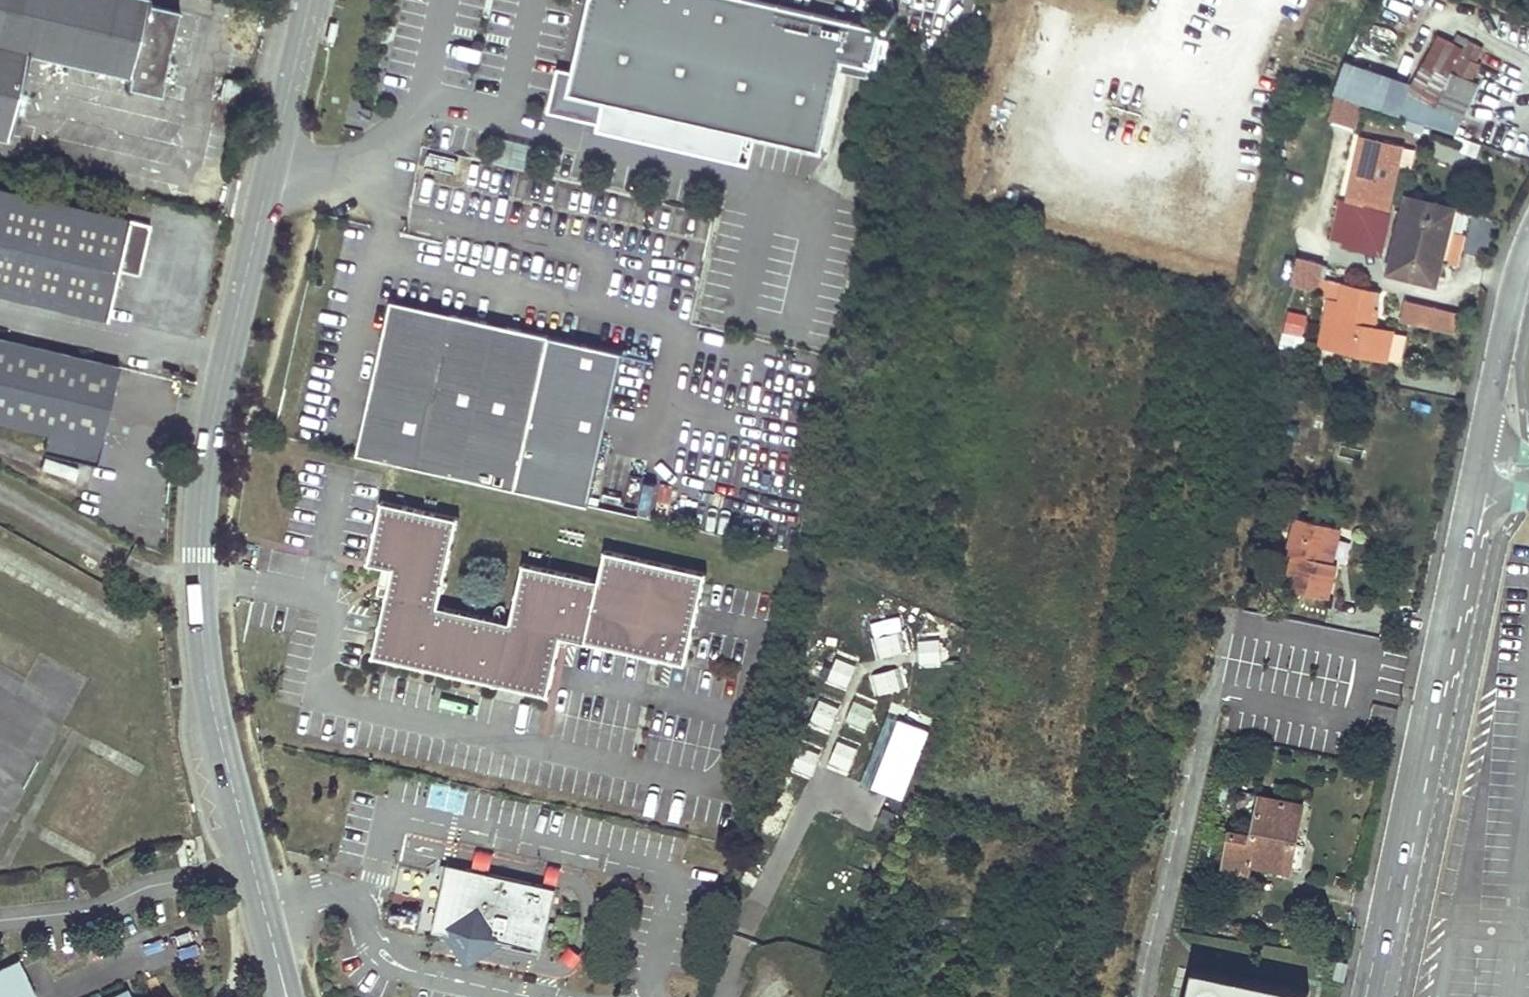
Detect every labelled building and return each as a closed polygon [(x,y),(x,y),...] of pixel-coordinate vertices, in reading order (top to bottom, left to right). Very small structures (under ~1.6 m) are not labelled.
[(163,85),(161,84),(178,13),(146,5),(147,1),(141,0),(0,0),(0,138),(9,140),(29,53),(131,77),(128,89),(161,96),(163,85)] [(760,0),(589,0),(572,71),(567,93),(656,114),(822,153),(844,61),(872,67),(881,28),(760,0)] [(1367,14),(1408,33),(1422,0),(1374,0),(1367,14)] [(1455,54),(1462,40),(1453,36),(1446,49),(1455,54)] [(1459,56),(1449,77),(1465,84),(1475,63),(1469,60),(1476,46),(1462,40),(1455,54),(1459,56)] [(1446,49),(1429,42),(1409,94),(1431,103),(1455,54),(1446,49)] [(1459,56),(1455,54),(1431,103),(1458,116),(1466,99),(1448,91),(1452,82),(1447,79),(1449,77),(1459,56)] [(651,133),(656,114),(567,93),(572,71),(557,68),(548,109),(651,133)] [(239,106),(241,95),(244,84),(226,80),(221,101),(239,106)] [(1329,121),(1356,130),(1365,105),(1338,96),(1329,121)] [(1394,138),(1374,135),(1359,197),(1381,200),(1394,138)] [(104,319),(115,271),(137,276),(149,226),(0,192),(0,295),(104,319)] [(1444,203),(1401,196),(1387,268),(1432,276),(1444,203)] [(1360,284),(1340,280),(1326,339),(1346,343),(1360,284)] [(1406,300),(1400,322),(1451,335),(1456,314),(1406,300)] [(623,353),(391,301),(357,455),(589,507),(623,353)] [(1305,351),(1308,315),(1286,313),(1284,350),(1305,351)] [(95,465),(118,369),(0,341),(0,423),(47,434),(43,453),(95,465)] [(704,574),(604,551),(597,580),(523,564),(510,622),(438,606),(457,519),(381,502),(367,563),(392,568),(373,656),(547,695),(560,636),(684,664),(704,574)] [(1344,530),(1295,517),(1287,551),(1291,553),(1284,586),(1331,598),(1340,564),(1335,562),(1344,530)] [(1286,873),(1300,808),(1258,799),(1249,839),(1229,835),(1220,873),(1244,877),(1246,865),(1286,873)] [(433,930),(491,943),(492,938),(543,950),(557,887),(448,863),(433,930)] [(1207,954),(1198,996),(1317,996),(1320,979),(1207,954)] [(21,959),(0,969),(0,996),(33,996),(37,995),(21,959)] [(128,988),(108,996),(132,996),(128,988)]
